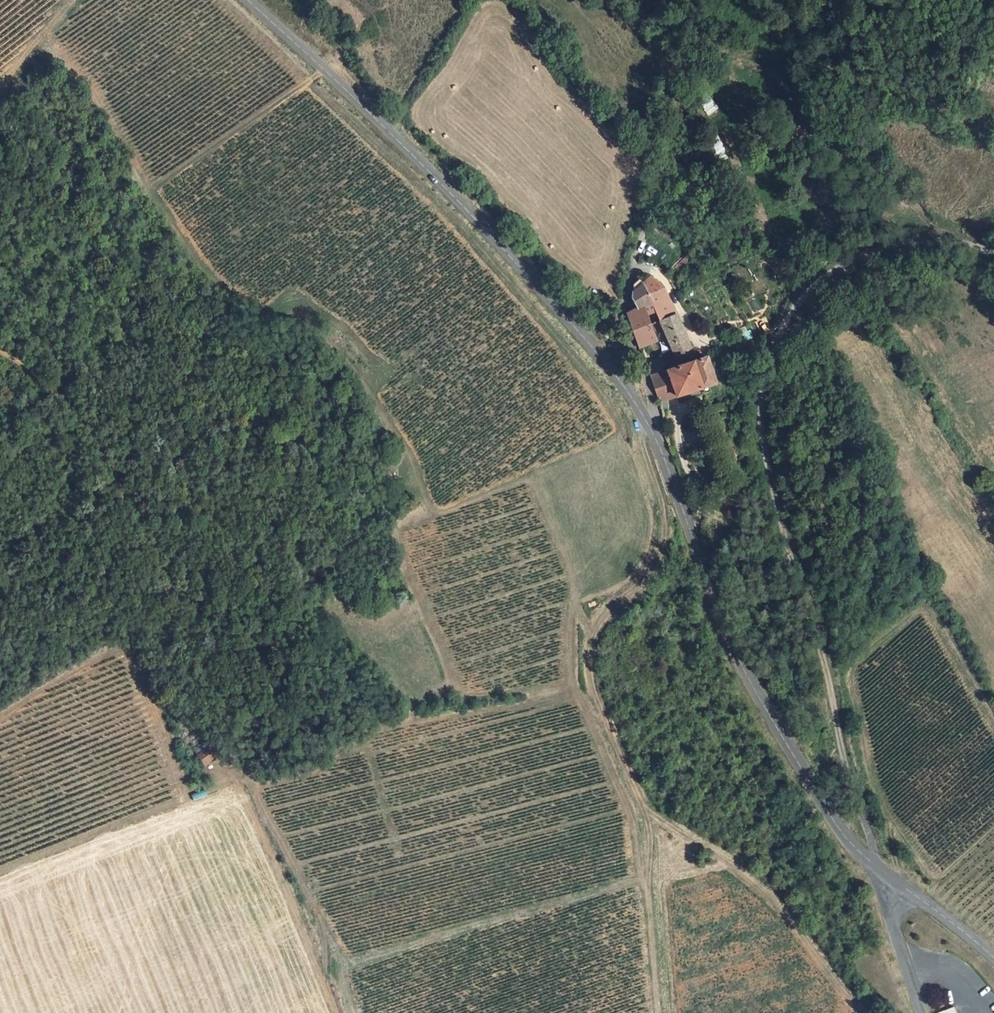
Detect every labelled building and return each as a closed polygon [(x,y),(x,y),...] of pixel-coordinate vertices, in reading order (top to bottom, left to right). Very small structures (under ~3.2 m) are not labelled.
[(663,314),(666,321),(683,314),(670,286),(656,275),(649,281),(658,302),(650,306),(655,317),(663,314)] [(658,302),(649,281),(638,290),(645,307),(650,306),(658,302)] [(658,324),(655,317),(650,306),(645,307),(634,312),(647,348),(664,341),(658,324)] [(699,350),(683,314),(666,321),(683,358),(699,350)] [(694,357),(696,363),(703,361),(700,354),(694,357)] [(723,384),(713,357),(703,361),(696,363),(657,377),(666,403),(677,400),(710,389),(723,384)] [(206,772),(217,764),(205,747),(194,755),(206,772)] [(939,1012),(962,1012),(958,1004),(939,1012)]
